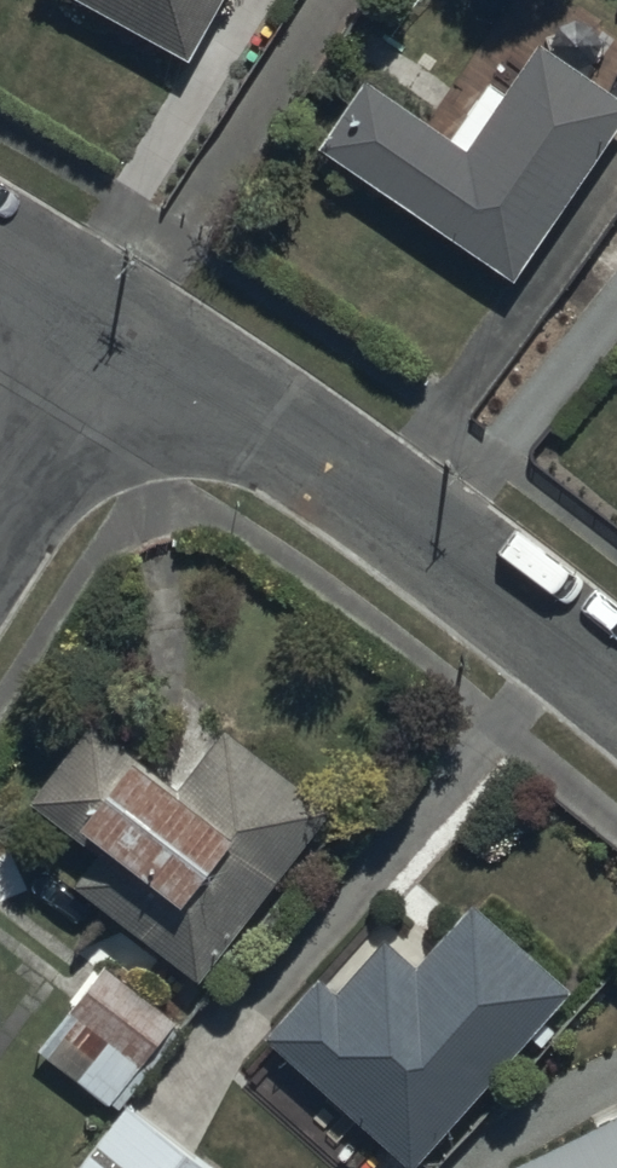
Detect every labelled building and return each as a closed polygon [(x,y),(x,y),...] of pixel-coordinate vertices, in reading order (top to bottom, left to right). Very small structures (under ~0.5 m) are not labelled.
[(216,0),(105,0),(190,47),(216,0)] [(368,69),(323,133),(516,268),(616,124),(616,76),(544,25),(465,137),(368,69)] [(101,839),(75,873),(199,969),(334,795),(229,714),(189,764),(141,727),(133,738),(94,708),(33,787),(101,839)] [(266,1022),(413,1155),(574,979),(475,889),(417,951),(384,920),(332,977),(318,964),(266,1022)] [(115,950),(40,1042),(109,1098),(184,1007),(115,950)] [(71,1167),(228,1167),(130,1092),(71,1167)] [(497,1163),(500,1167),(616,1167),(616,1104),(497,1163)]
